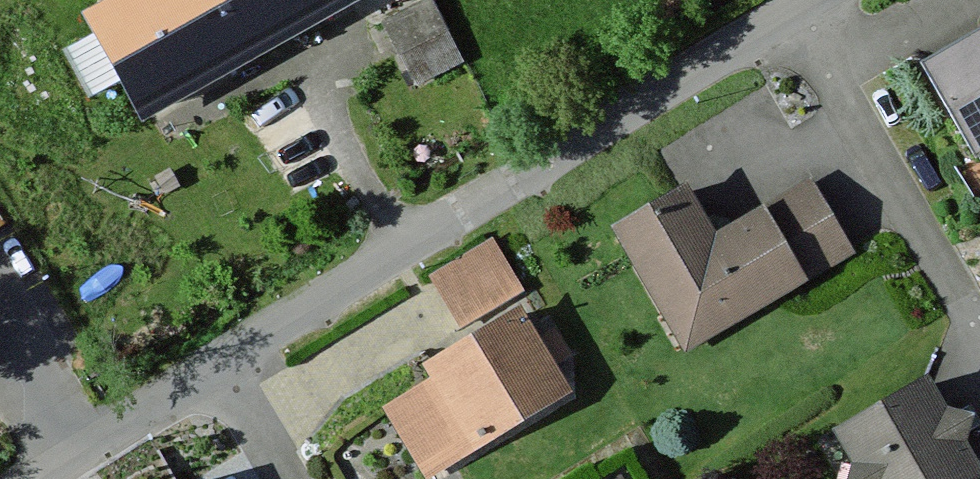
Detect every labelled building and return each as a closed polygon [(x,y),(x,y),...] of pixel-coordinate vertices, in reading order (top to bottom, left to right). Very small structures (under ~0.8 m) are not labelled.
[(74,8),(136,112),(326,0),(88,0),(74,8)] [(471,53),(443,0),(412,0),(385,14),(420,79),(471,53)] [(923,64),(971,152),(979,147),(979,33),(923,64)] [(685,189),(618,228),(687,346),(849,252),(808,182),(713,237),(685,189)] [(491,241),(432,276),(461,326),(520,290),(491,241)] [(570,391),(522,310),(428,366),(434,377),(387,405),(429,475),(570,391)] [(841,430),(868,478),(971,478),(979,474),(979,470),(931,381),(841,430)]
